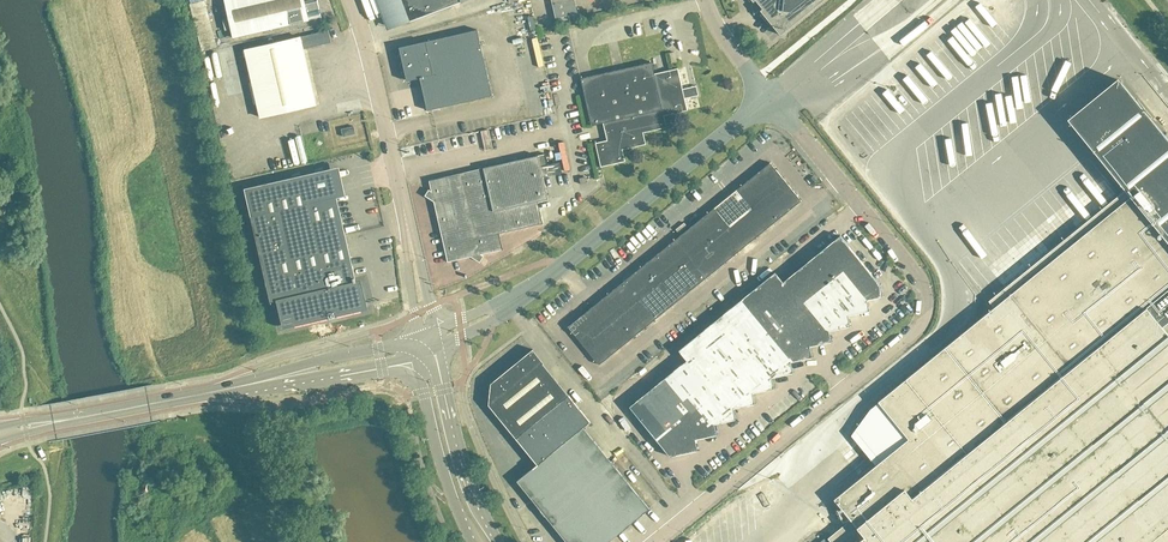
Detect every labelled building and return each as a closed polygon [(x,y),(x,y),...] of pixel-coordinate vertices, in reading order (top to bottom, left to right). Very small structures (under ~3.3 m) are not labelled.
[(317,0),(308,0),(305,1),(304,0),(225,0),(229,17),(231,29),(233,37),(321,17),(317,0)] [(391,26),(407,20),(407,21),(443,8),(464,1),(464,0),(382,0),(391,26)] [(756,0),(753,3),(759,10),(762,7),(762,8),(760,10),(780,35),(823,0),(756,0)] [(196,31),(211,28),(205,2),(190,5),(196,31)] [(229,17),(223,18),(226,30),(231,29),(229,17)] [(485,63),(477,29),(443,37),(399,47),(407,80),(412,79),(420,78),(427,110),(444,106),(493,95),(485,63)] [(315,104),(302,48),(331,42),(328,30),(299,36),(245,48),(261,117),(315,104)] [(689,35),(577,61),(592,131),(621,125),(619,120),(633,116),(632,111),(646,108),(645,102),(673,96),(672,90),(700,84),(689,35)] [(1161,325),(1167,320),(1167,139),(1121,81),(1070,122),(1125,189),(989,300),(994,307),(945,347),(879,401),(879,402),(875,405),(905,442),(935,479),(865,536),(857,541),(1167,541),(1167,334),(1161,325)] [(684,99),(697,97),(696,88),(682,90),(684,99)] [(355,133),(354,125),(341,128),(343,135),(355,133)] [(546,153),(538,155),(541,166),(548,165),(546,153)] [(429,189),(425,195),(434,201),(439,223),(434,224),(434,225),(435,224),(437,234),(437,235),(441,234),(448,261),(471,256),(480,262),(484,256),(481,254),(502,249),(503,249),(499,232),(542,222),(537,201),(548,198),(543,176),(562,172),(559,162),(548,165),(541,166),(538,155),(475,169),(476,173),(469,175),(468,171),(429,180),(431,191),(429,189)] [(599,364),(801,200),(770,162),(568,326),(599,364)] [(344,230),(336,197),(345,195),(338,167),(245,188),(259,250),(270,301),(277,300),(283,328),(337,316),(367,308),(361,280),(356,281),(344,230)] [(831,341),(829,330),(850,326),(848,315),(870,310),(867,299),(883,296),(881,284),(840,235),(783,281),(775,272),(679,350),(687,360),(629,406),(670,456),(698,450),(695,439),(717,434),(714,423),(736,419),(734,408),(755,403),(753,392),(774,388),(772,377),(793,372),(791,361),(812,357),(810,346),(831,341)] [(590,422),(543,363),(544,363),(533,349),(491,383),(488,404),(537,464),(583,427),(590,422)] [(583,427),(537,464),(517,481),(541,510),(545,515),(567,541),(608,541),(649,508),(583,427)] [(865,536),(935,479),(905,442),(834,499),(845,511),(839,514),(843,522),(851,519),(865,536)]
